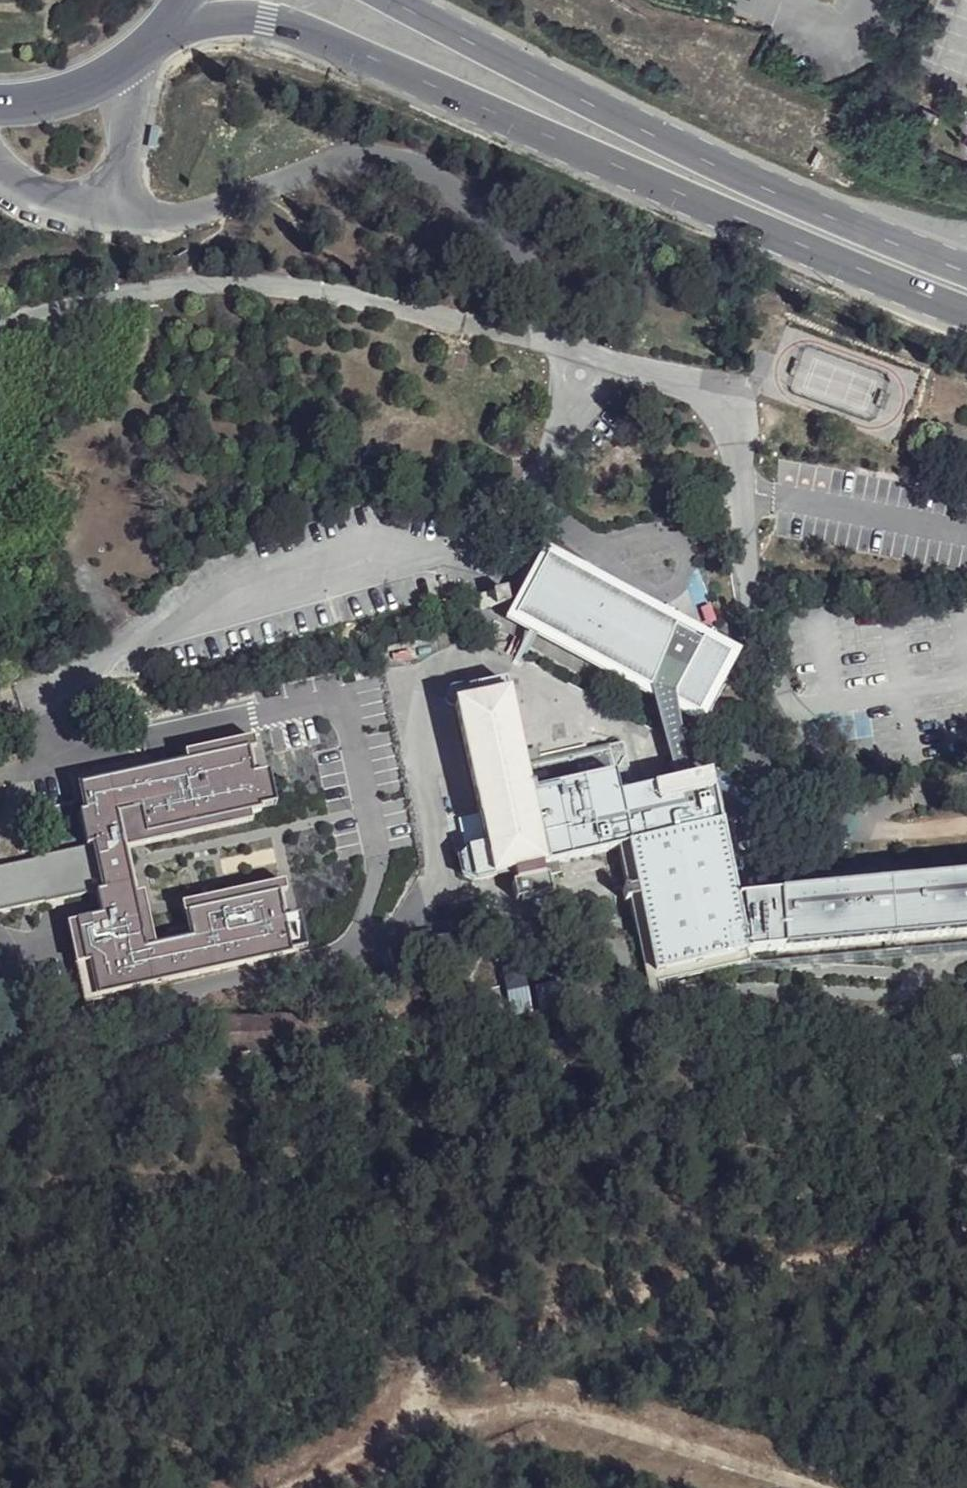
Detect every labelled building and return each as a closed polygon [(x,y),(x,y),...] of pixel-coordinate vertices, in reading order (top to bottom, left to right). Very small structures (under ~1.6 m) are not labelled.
[(549,554),(515,613),(526,619),(647,684),(672,697),(694,709),(712,677),(728,685),(738,668),(722,660),(727,652),(549,554)] [(508,593),(481,601),(486,612),(511,605),(508,593)] [(632,844),(662,968),(755,951),(966,936),(966,881),(731,899),(705,777),(685,782),(673,785),(632,795),(626,772),(615,774),(533,792),(525,763),(507,680),(492,684),(478,687),(480,701),(458,705),(483,817),(462,821),(471,852),(462,860),(465,875),(482,879),(512,872),(559,861),(622,847),(632,844)] [(672,697),(647,684),(673,785),(685,782),(672,697)] [(188,767),(81,788),(86,813),(81,814),(87,846),(94,845),(104,888),(105,892),(98,894),(103,917),(67,924),(76,968),(85,966),(92,997),(294,954),(293,950),(308,947),(301,917),(284,921),(279,894),(285,891),(284,885),(183,905),(189,938),(157,945),(146,891),(136,893),(127,849),(254,823),(253,818),(264,816),(263,810),(277,807),(269,772),(253,775),(248,752),(256,750),(254,742),(186,756),(188,767)] [(608,743),(525,763),(533,792),(615,774),(608,743)] [(632,844),(622,847),(671,1081),(682,1078),(661,981),(755,964),(755,951),(662,968),(632,844)] [(87,846),(0,866),(0,912),(104,888),(94,845),(87,846)] [(559,861),(512,872),(516,885),(562,876),(559,861)] [(526,978),(507,982),(513,1018),(532,1015),(526,978)] [(560,984),(537,987),(540,1008),(563,1004),(560,984)] [(289,1020),(221,1024),(225,1056),(289,1052),(298,1043),(298,1026),(289,1020)]
